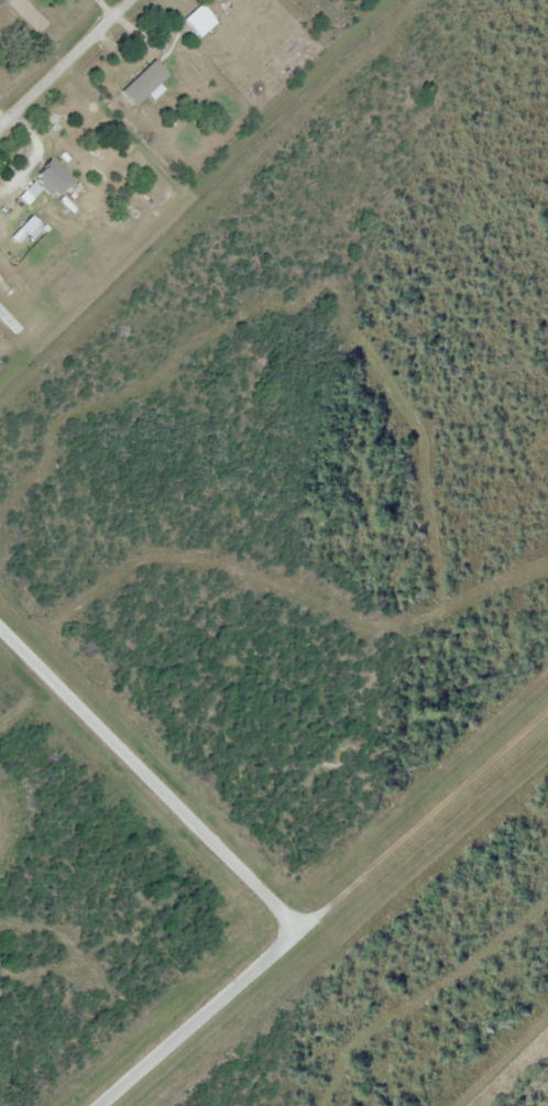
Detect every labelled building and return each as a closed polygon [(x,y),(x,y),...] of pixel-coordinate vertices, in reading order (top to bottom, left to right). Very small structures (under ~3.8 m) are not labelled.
[(39,175),(48,163),(70,182),(57,196),(53,193),(51,197),(42,189),(40,187),(39,175)]
